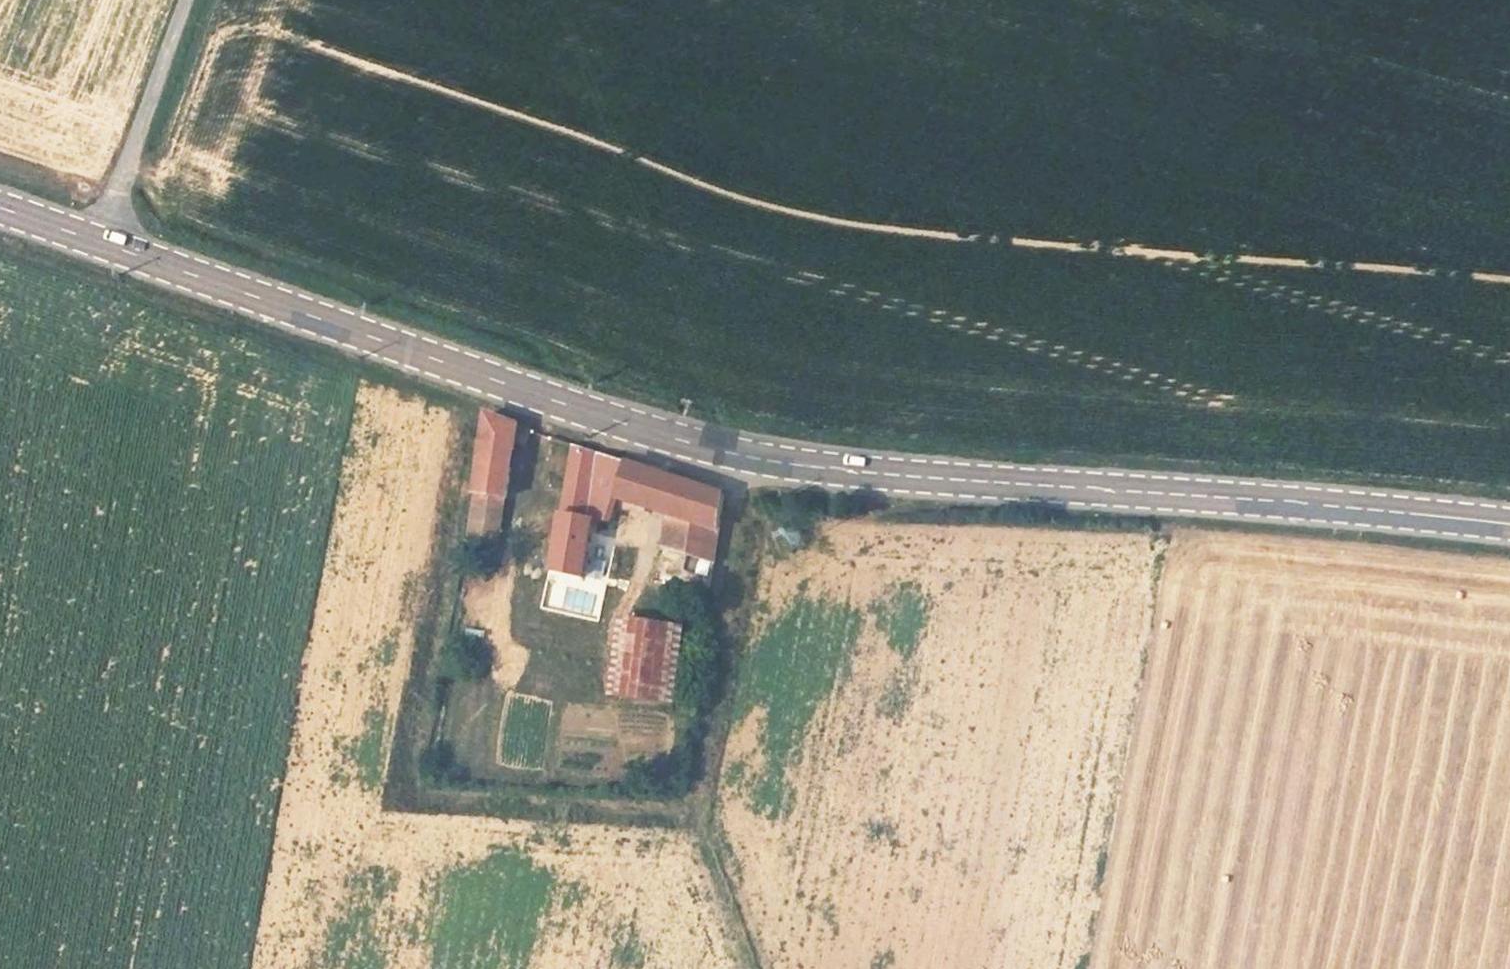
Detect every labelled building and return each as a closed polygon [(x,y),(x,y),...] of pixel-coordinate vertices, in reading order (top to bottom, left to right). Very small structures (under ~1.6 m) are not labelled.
[(491,416),(473,499),(504,506),(521,427),(491,416)] [(588,579),(598,525),(588,523),(602,454),(576,445),(554,571),(588,579)] [(588,523),(598,525),(617,529),(621,513),(632,464),(602,454),(588,523)] [(722,495),(632,464),(621,513),(671,524),(665,555),(711,565),(716,534),(722,495)] [(499,530),(504,506),(473,499),(468,524),(499,530)] [(684,622),(625,612),(611,696),(671,706),(684,622)]
